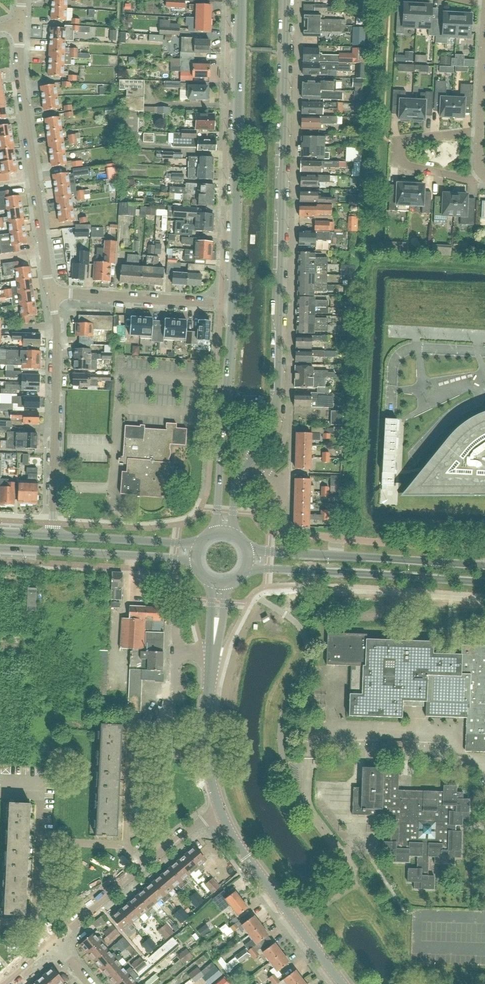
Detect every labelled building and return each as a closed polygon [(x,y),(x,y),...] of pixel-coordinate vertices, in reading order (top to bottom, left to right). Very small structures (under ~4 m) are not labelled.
[(52,8),(65,8),(65,0),(52,0),(52,8)] [(404,18),(397,18),(396,34),(403,35),(404,27),(416,28),(417,3),(409,3),(409,5),(404,5),(404,18)] [(436,27),(437,27),(437,20),(430,19),(430,6),(426,6),(426,4),(417,3),(416,28),(428,29),(428,36),(435,36),(436,36),(436,27)] [(196,11),(196,19),(210,19),(211,6),(190,5),(189,11),(196,11)] [(51,20),(64,21),(65,8),(52,8),(51,20)] [(448,37),(456,37),(457,13),(448,12),(448,14),(444,14),(443,27),(437,27),(436,27),(436,36),(435,36),(435,43),(447,44),(448,37)] [(305,21),(305,25),(346,27),(346,20),(333,20),(325,20),(325,21),(323,21),(323,23),(320,23),(320,14),(317,14),(304,13),(304,21),(305,21)] [(472,14),(457,13),(456,37),(469,38),(469,24),(471,24),(472,14)] [(188,31),(202,32),(210,32),(210,19),(196,19),(196,26),(189,26),(188,31)] [(346,27),(305,25),(305,29),(304,29),(303,36),(319,37),(320,28),(322,28),(322,30),(325,30),(325,32),(347,32),(347,27),(346,27)] [(51,28),(50,40),(63,41),(71,41),(72,31),(78,31),(79,26),(64,26),(64,29),(51,28)] [(194,54),(201,54),(209,54),(210,41),(195,41),(195,39),(188,39),(184,39),(184,44),(188,44),(188,45),(194,46),(194,54)] [(63,41),(50,40),(49,52),(63,53),(63,41)] [(354,46),(354,52),(339,52),(339,63),(358,63),(358,46),(354,46)] [(303,48),(303,62),(310,62),(327,62),(333,62),(334,55),(321,55),(321,53),(319,53),(319,49),(303,48)] [(63,53),(49,52),(49,64),(62,65),(62,64),(71,65),(71,58),(89,58),(89,54),(84,54),(69,53),(63,53)] [(451,59),(451,66),(463,67),(464,55),(455,55),(455,59),(451,59)] [(209,65),(201,65),(193,65),(193,60),(180,60),(180,59),(171,59),(171,67),(180,67),(179,72),(180,72),(180,78),(209,78),(209,65)] [(320,64),(311,64),(303,64),(302,75),(320,75),(320,74),(329,74),(330,71),(350,72),(350,64),(320,63),(320,64)] [(48,77),(62,77),(62,65),(49,64),(48,77)] [(355,79),(363,80),(363,66),(355,65),(355,79)] [(363,92),(363,80),(355,79),(352,78),(352,87),(355,87),(355,92),(363,92)] [(126,90),(126,95),(144,96),(144,81),(119,80),(119,89),(126,90)] [(319,82),(302,81),(302,90),(338,91),(338,90),(335,90),(335,80),(319,80),(319,82)] [(449,117),(451,118),(452,98),(445,98),(446,82),(435,81),(434,102),(440,102),(439,117),(442,117),(442,118),(449,119),(449,117)] [(186,101),(199,101),(207,101),(207,99),(208,100),(208,95),(208,94),(207,94),(207,86),(188,86),(188,82),(180,82),(180,91),(180,101),(186,101)] [(42,95),(42,99),(56,97),(54,85),(53,85),(40,87),(42,95)] [(460,99),(452,98),(451,118),(456,118),(456,119),(463,119),(463,118),(464,105),(470,106),(471,85),(460,85),(460,99)] [(302,90),(302,98),(313,99),(320,99),(320,93),(323,93),(323,96),(323,99),(342,100),(342,91),(338,90),(338,91),(302,90)] [(405,91),(393,90),(392,105),(399,106),(398,120),(401,120),(401,122),(409,122),(410,120),(411,120),(412,100),(405,100),(405,91)] [(355,92),(354,92),(354,103),(362,104),(363,92),(355,92)] [(412,100),(411,120),(413,121),(413,123),(421,123),(421,121),(424,121),(425,107),(432,108),(433,93),(425,92),(425,93),(420,93),(420,101),(412,100)] [(143,111),(144,96),(126,95),(126,114),(138,115),(139,111),(143,111)] [(58,110),(56,97),(42,99),(44,111),(58,110)] [(302,103),(302,114),(313,114),(323,115),(323,106),(327,106),(326,109),(332,109),(332,112),(342,112),(342,104),(323,103),(313,103),(302,103)] [(116,107),(105,108),(105,115),(117,113),(116,107)] [(195,131),(202,131),(203,129),(214,130),(214,128),(215,127),(215,123),(214,122),(214,115),(200,115),(200,114),(193,114),(193,112),(186,112),(186,121),(195,121),(195,131)] [(138,133),(138,115),(126,114),(125,133),(138,133)] [(59,117),(57,117),(45,119),(47,131),(60,129),(59,117)] [(302,117),(302,130),(319,130),(319,121),(323,121),(323,123),(329,123),(329,124),(341,125),(342,117),(320,117),(313,117),(302,117)] [(11,137),(10,125),(0,126),(0,138),(11,137)] [(60,129),(47,131),(48,143),(62,141),(60,129)] [(182,131),(182,133),(181,139),(195,139),(195,131),(182,131)] [(138,133),(125,133),(125,147),(128,147),(128,149),(138,149),(138,133)] [(195,141),(195,139),(181,139),(182,133),(173,133),(173,146),(194,147),(194,144),(197,144),(197,151),(205,151),(215,151),(215,142),(206,141),(195,141)] [(319,137),(312,137),(301,137),(301,147),(325,148),(325,142),(330,142),(330,136),(319,135),(319,137)] [(13,149),(11,137),(0,138),(0,151),(13,149)] [(62,141),(48,143),(50,155),(63,153),(62,141)] [(324,153),(325,148),(301,147),(301,157),(312,157),(318,157),(318,159),(330,159),(330,153),(324,153)] [(14,161),(13,149),(0,151),(0,163),(14,161)] [(348,152),(347,161),(358,162),(358,152),(348,152)] [(63,153),(50,155),(52,167),(64,166),(65,165),(63,153)] [(188,162),(188,168),(213,169),(213,158),(189,157),(188,162)] [(0,163),(2,174),(0,174),(0,182),(9,181),(8,174),(16,173),(14,161),(0,163)] [(321,161),(321,162),(312,162),(301,162),(301,172),(312,172),(322,172),(322,166),(325,166),(325,167),(332,167),(346,168),(346,162),(321,161)] [(109,180),(118,179),(117,165),(109,165),(109,180)] [(212,180),(213,169),(188,168),(188,174),(188,179),(203,180),(212,180)] [(53,175),(54,187),(68,185),(66,173),(53,175)] [(318,176),(300,176),(300,187),(317,187),(317,182),(329,183),(330,176),(318,175),(318,176)] [(123,179),(123,190),(134,190),(134,180),(123,179)] [(409,212),(410,206),(409,206),(410,183),(404,182),(403,184),(397,184),(397,190),(389,190),(388,211),(396,211),(409,212)] [(417,183),(410,183),(409,206),(410,206),(422,207),(422,214),(430,214),(431,193),(423,192),(424,185),(417,185),(417,183)] [(174,194),(214,196),(214,192),(214,190),(214,187),(214,185),(197,184),(196,191),(191,191),(191,189),(182,188),(169,188),(169,193),(175,193),(174,194)] [(54,187),(56,199),(69,197),(76,196),(84,195),(84,196),(90,195),(89,189),(69,192),(68,185),(54,187)] [(4,191),(7,209),(21,207),(19,196),(11,197),(10,190),(4,191)] [(300,191),(300,202),(317,202),(317,203),(335,204),(336,198),(330,198),(321,198),(321,200),(318,200),(318,191),(311,191),(300,191)] [(135,192),(125,192),(125,194),(119,194),(119,201),(134,202),(135,192)] [(447,216),(454,216),(455,194),(450,194),(450,192),(444,192),(444,194),(443,194),(442,207),(434,207),(433,223),(447,224),(447,216)] [(460,195),(455,194),(454,216),(460,217),(460,225),(473,225),(474,209),(466,209),(467,195),(466,195),(466,193),(460,192),(460,195)] [(213,200),(214,196),(174,194),(174,201),(191,201),(191,200),(196,200),(196,206),(201,206),(213,207),(213,205),(214,202),(213,200)] [(69,197),(56,199),(58,211),(71,209),(69,197)] [(117,216),(135,217),(136,204),(118,203),(117,216)] [(300,205),(299,216),(309,216),(310,218),(313,218),(315,217),(318,217),(318,213),(331,213),(332,204),(317,204),(317,205),(300,205)] [(137,205),(136,214),(144,214),(145,205),(137,205)] [(157,206),(156,215),(162,215),(161,230),(166,230),(167,210),(165,210),(165,206),(157,206)] [(7,209),(8,221),(22,219),(21,207),(7,209)] [(195,222),(213,223),(214,217),(213,217),(213,215),(195,213),(196,208),(174,207),(173,218),(195,219),(195,222)] [(73,221),(71,209),(58,211),(59,223),(73,221)] [(81,228),(91,227),(90,222),(88,222),(87,217),(79,218),(79,223),(80,223),(81,228)] [(8,221),(10,233),(24,231),(22,219),(8,221)] [(191,231),(200,232),(212,233),(212,230),(213,230),(213,223),(195,222),(195,225),(184,225),(184,222),(175,221),(174,233),(191,234),(191,231)] [(329,231),(329,222),(315,221),(315,230),(329,231)] [(103,238),(104,228),(91,227),(91,237),(103,238)] [(89,229),(74,229),(75,237),(89,237),(89,229)] [(24,231),(10,233),(0,235),(0,251),(0,254),(19,251),(18,245),(26,244),(24,231)] [(315,231),(315,232),(299,232),(299,245),(315,245),(315,240),(324,240),(329,241),(329,237),(341,237),(341,232),(324,231),(315,231)] [(195,245),(195,250),(213,251),(213,246),(212,245),(212,242),(196,241),(196,239),(182,237),(181,244),(195,245)] [(104,249),(101,282),(109,282),(111,264),(115,264),(117,243),(104,242),(104,249)] [(104,249),(97,248),(96,262),(95,262),(93,281),(101,282),(104,249)] [(212,256),(213,251),(195,250),(187,250),(187,255),(185,255),(184,261),(195,262),(195,259),(211,260),(211,257),(212,256)] [(80,265),(78,265),(73,264),(72,279),(76,279),(78,280),(80,280),(84,280),(84,273),(85,265),(89,265),(90,253),(81,252),(80,265)] [(298,253),(298,264),(325,265),(325,257),(315,257),(315,253),(309,253),(298,253)] [(119,283),(130,284),(132,256),(127,256),(126,262),(127,262),(127,267),(120,266),(120,273),(119,283)] [(132,256),(130,284),(141,285),(142,268),(135,267),(135,263),(136,263),(137,257),(132,256)] [(144,268),(142,268),(141,285),(151,285),(153,258),(153,257),(145,257),(144,268)] [(153,258),(151,285),(163,286),(163,277),(164,270),(156,269),(156,264),(158,264),(158,258),(153,258)] [(4,276),(13,275),(14,282),(31,279),(29,267),(21,268),(20,261),(14,262),(12,262),(2,264),(4,276)] [(173,285),(186,286),(187,274),(173,273),(173,267),(180,268),(181,263),(167,262),(166,275),(172,276),(172,285),(173,285)] [(187,274),(186,286),(200,287),(201,287),(201,275),(196,275),(196,271),(204,271),(204,265),(188,264),(187,274)] [(325,275),(325,265),(298,264),(298,274),(325,275)] [(347,275),(354,275),(355,265),(344,265),(344,275),(347,275)] [(298,274),(297,284),(325,286),(325,275),(298,274)] [(4,295),(32,291),(31,279),(14,282),(15,287),(11,287),(11,289),(1,290),(1,295),(4,295)] [(297,295),(308,296),(314,296),(314,289),(318,289),(318,290),(325,291),(325,286),(297,284),(297,295)] [(353,287),(344,287),(344,295),(353,296),(353,287)] [(32,291),(4,295),(5,299),(11,298),(12,305),(18,305),(34,303),(32,291)] [(308,298),(297,298),(297,307),(327,308),(328,300),(314,300),(314,298),(308,298)] [(345,298),(344,308),(352,308),(353,298),(345,298)] [(34,303),(18,305),(20,324),(28,323),(27,316),(36,315),(34,303)] [(327,313),(327,308),(297,307),(297,315),(314,316),(314,310),(318,310),(318,312),(327,313)] [(352,316),(352,308),(344,308),(337,308),(337,315),(352,316)] [(314,316),(297,315),(296,324),(327,325),(327,318),(314,318),(314,316)] [(75,335),(75,336),(79,336),(79,345),(86,345),(91,345),(111,346),(112,317),(78,316),(78,324),(76,324),(76,329),(74,332),(75,335)] [(129,336),(140,336),(141,318),(130,317),(129,336)] [(345,325),(352,326),(352,317),(343,317),(343,325),(345,325)] [(151,342),(157,343),(158,330),(152,330),(153,319),(141,318),(140,336),(140,339),(151,339),(151,342)] [(163,340),(174,341),(175,320),(164,320),(163,330),(158,330),(157,343),(163,343),(163,340)] [(185,344),(191,345),(192,332),(186,332),(187,321),(175,320),(174,341),(185,342),(185,344)] [(192,332),(191,345),(197,345),(197,341),(209,342),(209,339),(210,340),(211,334),(209,334),(210,321),(198,321),(197,333),(192,332)] [(327,330),(327,325),(296,324),(296,333),(314,334),(314,328),(318,328),(318,330),(327,330)] [(11,340),(23,341),(23,346),(27,346),(40,347),(40,345),(41,344),(41,341),(40,340),(40,334),(27,333),(12,332),(11,340)] [(296,336),(295,348),(311,349),(311,343),(328,343),(328,337),(312,336),(312,337),(307,336),(296,336)] [(90,360),(95,360),(102,360),(102,359),(111,360),(112,353),(102,353),(102,355),(90,354),(91,345),(86,345),(86,349),(74,349),(73,360),(90,360)] [(6,350),(6,359),(13,359),(40,360),(40,351),(29,351),(22,350),(6,350)] [(295,351),(295,362),(306,362),(311,362),(311,357),(319,357),(336,357),(336,351),(311,351),(295,351)] [(6,359),(0,359),(0,365),(6,365),(6,370),(14,370),(14,364),(22,365),(22,368),(29,369),(40,369),(40,360),(13,359),(6,359)] [(90,360),(73,360),(73,370),(90,370),(90,360)] [(312,367),(295,366),(295,377),(326,378),(335,378),(335,373),(328,373),(328,371),(312,371),(312,367)] [(14,370),(6,370),(5,377),(22,378),(21,383),(40,383),(40,375),(29,375),(22,374),(22,371),(14,371),(14,370)] [(73,385),(87,386),(95,386),(95,381),(110,381),(110,375),(108,375),(97,375),(74,375),(74,374),(73,374),(73,386),(73,385)] [(326,382),(326,378),(295,377),(294,388),(305,388),(312,388),(312,387),(325,388),(325,382),(326,382)] [(21,383),(21,385),(5,384),(5,389),(1,389),(1,394),(17,394),(17,391),(40,391),(40,383),(21,383)] [(294,407),(305,407),(310,407),(310,400),(333,401),(333,394),(318,394),(311,393),(310,395),(305,394),(294,394),(294,407)] [(12,403),(0,403),(0,411),(13,411),(13,407),(24,407),(24,408),(28,408),(39,408),(39,397),(28,397),(12,396),(12,403)] [(39,413),(27,412),(11,412),(11,418),(23,418),(23,424),(38,424),(39,413)] [(330,412),(330,426),(342,426),(342,412),(330,412)] [(449,436),(422,469),(420,471),(404,492),(399,497),(484,497),(484,412),(481,414),(469,420),(458,427),(449,436)] [(381,485),(393,486),(397,420),(384,419),(381,485)] [(137,497),(139,497),(139,495),(161,496),(163,496),(166,494),(166,492),(165,492),(166,480),(172,480),(172,478),(170,478),(172,464),(173,464),(174,463),(169,462),(169,458),(170,456),(170,453),(170,452),(170,449),(169,449),(170,444),(185,445),(186,429),(176,428),(176,424),(166,423),(166,428),(166,430),(144,429),(144,434),(139,434),(140,427),(125,426),(124,436),(123,459),(129,460),(129,462),(129,464),(127,464),(126,477),(121,476),(120,494),(137,495),(137,497)] [(0,427),(0,432),(7,432),(7,440),(38,441),(38,436),(37,436),(37,433),(25,433),(25,431),(16,431),(16,433),(10,433),(10,427),(0,427)] [(310,446),(311,441),(319,441),(320,434),(311,434),(305,433),(296,433),(296,445),(310,446)] [(38,441),(7,440),(7,441),(0,441),(0,448),(15,449),(15,450),(24,450),(24,449),(37,449),(37,446),(38,446),(38,441)] [(296,457),(310,457),(310,446),(296,445),(296,457)] [(310,470),(310,457),(296,457),(295,469),(304,469),(310,470)] [(15,475),(17,475),(18,468),(17,468),(17,466),(7,465),(7,468),(6,468),(6,475),(8,475),(15,475)] [(37,475),(28,474),(28,482),(19,481),(18,503),(19,503),(19,504),(26,504),(33,504),(36,501),(37,482),(36,482),(37,475)] [(0,479),(0,505),(0,506),(5,506),(5,505),(14,505),(15,487),(8,487),(8,480),(0,479)] [(295,479),(295,491),(314,492),(314,486),(310,485),(310,479),(303,479),(295,479)] [(330,481),(330,492),(335,492),(339,492),(339,481),(330,481)] [(314,496),(314,492),(295,491),(295,503),(309,503),(309,496),(314,496)] [(294,515),(309,515),(309,503),(295,503),(294,515)] [(321,515),(309,515),(294,515),(294,527),(309,527),(309,520),(327,521),(328,516),(321,515)] [(111,599),(121,600),(122,573),(112,573),(111,573),(110,599),(111,599)] [(27,588),(27,611),(35,611),(36,589),(27,588)] [(121,618),(119,648),(142,649),(143,630),(153,630),(154,620),(160,621),(161,608),(129,607),(129,619),(121,618)] [(127,713),(140,713),(142,680),(162,681),(164,633),(144,632),(143,650),(130,650),(127,713)] [(461,645),(461,655),(449,654),(433,654),(433,642),(409,641),(409,640),(408,638),(408,637),(406,635),(405,634),(402,634),(401,634),(399,634),(398,635),(396,636),(395,637),(394,640),(366,640),(366,635),(327,633),(326,665),(351,666),(350,694),(349,694),(349,716),(402,718),(403,702),(426,702),(426,717),(466,718),(465,750),(466,752),(484,752),(484,646),(461,645)] [(122,725),(100,724),(95,836),(117,837),(122,725)] [(361,788),(356,788),(353,788),(352,815),(393,816),(393,824),(392,824),(391,826),(390,833),(390,842),(383,842),(382,856),(389,856),(388,862),(409,863),(409,857),(417,857),(416,869),(408,868),(407,882),(414,883),(413,889),(434,890),(434,876),(428,876),(428,870),(429,857),(434,857),(434,864),(454,865),(454,858),(461,859),(462,838),(462,832),(454,831),(455,826),(462,826),(462,819),(469,819),(469,799),(463,799),(463,793),(457,792),(457,786),(443,785),(443,792),(441,792),(437,792),(402,790),(398,790),(398,782),(399,772),(383,771),(383,768),(362,767),(362,769),(361,788)] [(30,804),(9,803),(4,915),(25,916),(30,804)] [(50,818),(51,806),(42,805),(40,822),(49,823),(50,818)] [(199,870),(201,872),(205,869),(201,864),(206,860),(194,847),(186,854),(199,870)] [(177,861),(189,875),(193,871),(195,873),(199,870),(186,854),(177,861)] [(184,878),(189,875),(177,861),(169,868),(184,886),(188,883),(184,878)] [(181,890),(184,886),(169,868),(161,875),(172,889),(177,885),(181,890)] [(168,892),(172,889),(161,875),(153,883),(168,900),(172,897),(168,892)] [(212,878),(208,881),(216,891),(220,888),(212,878)] [(216,891),(208,881),(204,885),(212,894),(216,891)] [(164,904),(168,900),(153,883),(145,890),(156,903),(160,899),(164,904)] [(156,903),(145,890),(136,897),(149,912),(150,912),(153,909),(151,906),(156,903)] [(196,892),(192,895),(200,905),(204,902),(196,892)] [(247,909),(235,893),(225,900),(226,900),(223,902),(218,896),(213,900),(222,912),(227,908),(226,907),(229,905),(238,916),(247,909)] [(200,905),(192,895),(188,899),(196,908),(200,905)] [(149,912),(136,897),(128,904),(139,917),(143,913),(147,918),(152,914),(150,912),(149,912)] [(131,924),(139,917),(128,904),(120,911),(131,924)] [(181,908),(177,911),(185,921),(189,917),(181,908)] [(131,924),(120,911),(111,918),(122,931),(127,927),(131,932),(135,928),(131,924)] [(181,924),(185,921),(177,911),(173,915),(181,924)] [(249,935),(260,926),(253,916),(243,924),(239,920),(238,921),(232,925),(232,926),(222,934),(225,938),(238,928),(241,932),(245,930),(249,935)] [(229,922),(232,925),(238,921),(235,917),(229,922)] [(165,924),(161,927),(169,937),(173,933),(165,924)] [(103,933),(106,937),(116,929),(112,925),(103,933)] [(253,947),(261,941),(268,936),(260,926),(249,935),(252,939),(244,945),(246,948),(235,957),(235,958),(227,964),(221,956),(217,960),(227,973),(233,968),(232,967),(238,962),(239,964),(250,955),(256,951),(253,947)] [(166,940),(169,937),(161,927),(158,931),(166,940)] [(119,933),(116,929),(106,937),(109,941),(119,933)] [(80,945),(87,953),(103,940),(100,936),(97,938),(93,933),(80,945)] [(149,938),(145,941),(153,951),(157,947),(149,938)] [(87,953),(94,961),(108,950),(104,946),(106,944),(103,940),(87,953)] [(149,954),(153,951),(145,941),(141,945),(149,954)] [(269,963),(281,953),(274,944),(262,953),(259,956),(256,951),(250,955),(254,959),(258,956),(262,961),(265,958),(269,963)] [(177,956),(180,960),(189,953),(186,949),(177,956)] [(94,961),(101,970),(117,957),(117,956),(113,953),(111,954),(108,950),(94,961)] [(193,957),(190,953),(189,953),(180,960),(183,964),(193,957)] [(282,968),(289,963),(281,953),(269,963),(273,968),(270,970),(273,975),(261,983),(269,983),(272,982),(281,975),(278,971),(282,968)] [(108,978),(122,967),(118,962),(122,958),(119,954),(117,956),(117,957),(101,970),(108,978)] [(134,969),(143,961),(140,957),(131,965),(134,969)] [(143,961),(134,969),(137,973),(146,965),(143,961)] [(188,975),(191,979),(207,967),(204,963),(188,975)] [(191,979),(194,983),(202,977),(207,983),(209,983),(221,975),(212,963),(207,967),(191,979)] [(248,968),(252,973),(259,969),(256,963),(248,968)] [(113,983),(118,983),(133,971),(130,967),(125,971),(122,967),(108,978),(113,983)] [(52,983),(60,983),(64,981),(53,968),(44,975),(52,983)] [(147,983),(155,983),(165,975),(159,968),(144,981),(147,983)] [(133,971),(118,983),(134,983),(136,983),(132,979),(136,975),(133,971)] [(302,981),(295,971),(284,979),(281,975),(272,982),(273,983),(278,983),(280,982),(281,983),(298,983),(302,981)] [(37,983),(52,983),(44,975),(36,982),(37,983)]
